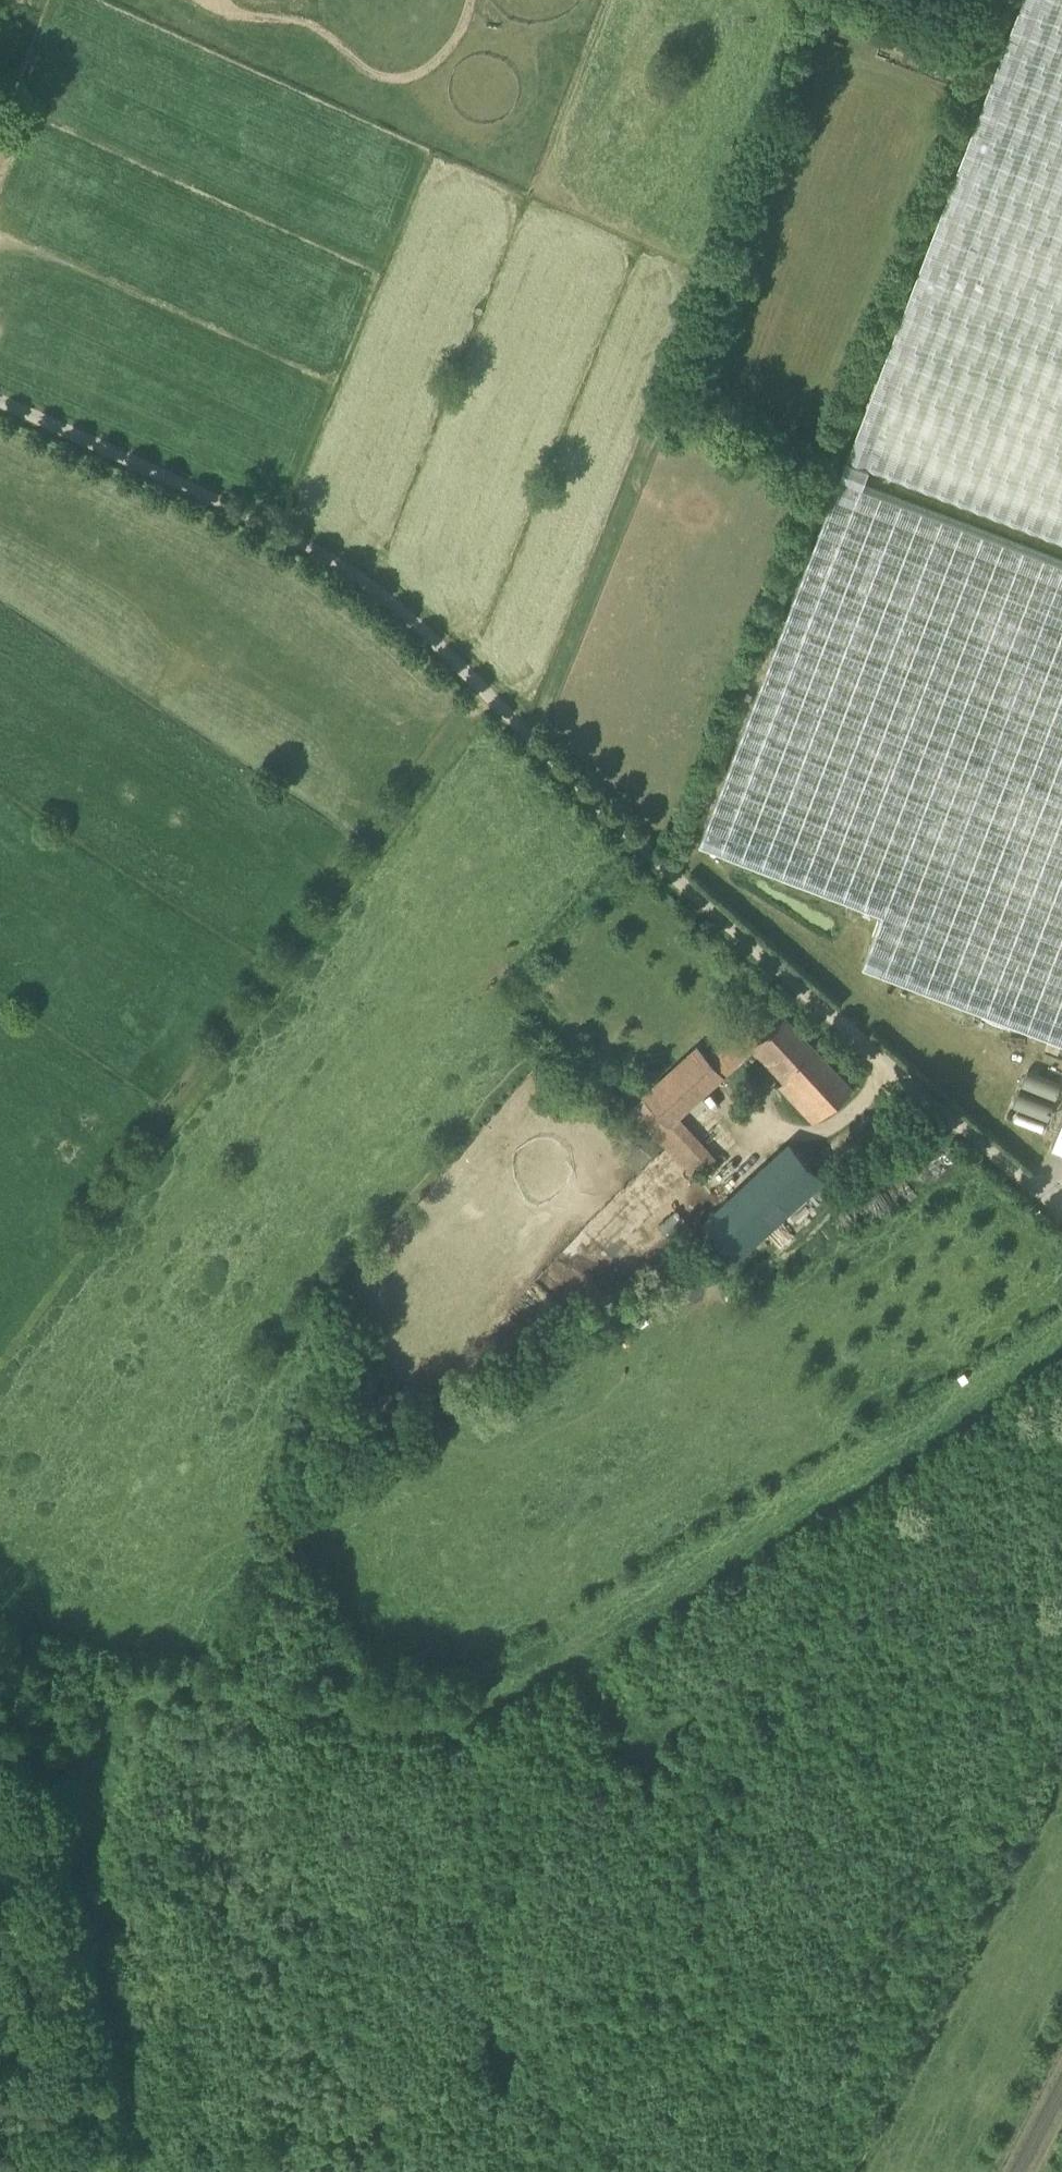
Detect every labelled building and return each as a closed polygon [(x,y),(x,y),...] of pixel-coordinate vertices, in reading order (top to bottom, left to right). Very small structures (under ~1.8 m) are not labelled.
[(1061,536),(1061,0),(1027,0),(852,455),(875,464),(1061,536)] [(865,481),(846,473),(704,837),(886,908),(866,960),(1061,1037),(1061,557),(865,481)] [(815,1122),(853,1086),(786,1014),(759,1039),(754,1043),(753,1045),(755,1047),(786,1080),(780,1085),(815,1122)] [(745,1024),(710,1056),(696,1042),(628,1106),(693,1175),(714,1155),(678,1115),(725,1073),(755,1047),(752,1045),(759,1039),(745,1024)] [(1046,1050),(1059,1055),(1061,1046),(1061,1044),(1050,1040),(1046,1050)] [(790,1139),(704,1220),(739,1257),(825,1176),(790,1139)]
